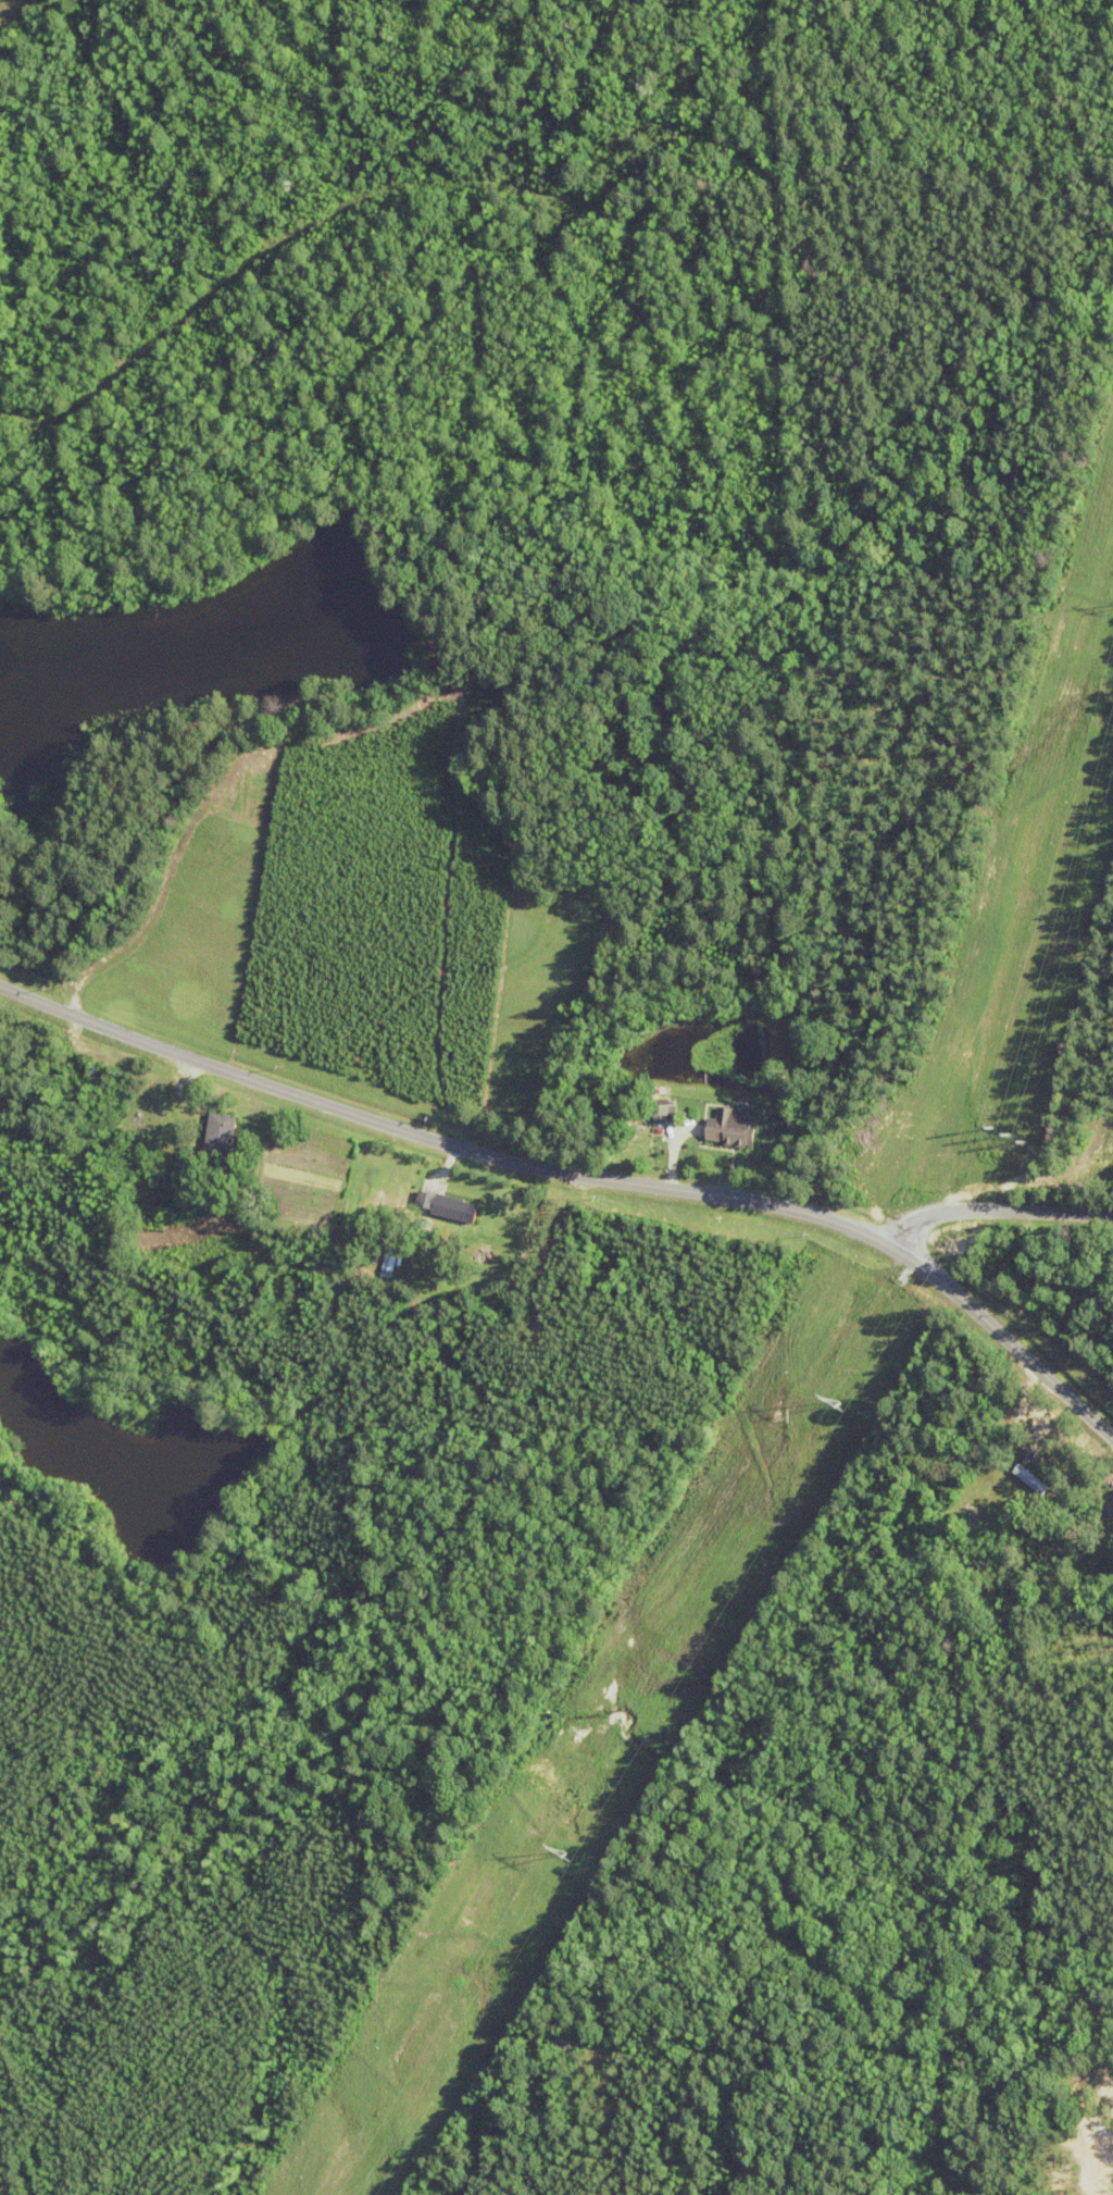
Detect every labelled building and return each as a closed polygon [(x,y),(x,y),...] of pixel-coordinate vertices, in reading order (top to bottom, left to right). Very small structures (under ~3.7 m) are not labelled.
[(656,1119),(677,1119),(677,1104),(656,1104),(656,1119)] [(709,1141),(756,1147),(761,1112),(721,1107),(719,1119),(712,1118),(709,1141)] [(232,1153),(237,1116),(210,1112),(205,1149),(232,1153)] [(480,1203),(437,1193),(432,1214),(474,1224),(480,1203)] [(399,1253),(389,1251),(384,1268),(394,1271),(399,1253)] [(1048,1488),(1022,1464),(1015,1470),(1041,1495),(1048,1488)]
